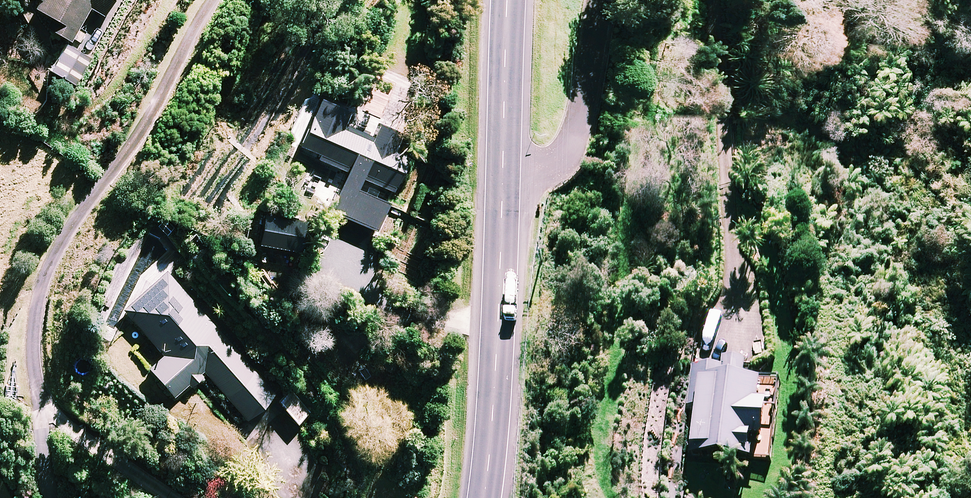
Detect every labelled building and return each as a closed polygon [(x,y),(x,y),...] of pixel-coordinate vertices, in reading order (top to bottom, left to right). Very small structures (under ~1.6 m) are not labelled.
[(35,9),(51,18),(46,28),(71,42),(90,8),(105,17),(115,0),(40,0),(35,9)] [(90,62),(66,47),(51,71),(75,86),(90,62)] [(322,99),(300,152),(345,171),(327,212),(375,233),(408,155),(342,127),(349,110),(322,99)] [(306,221),(264,214),(256,262),(288,267),(291,250),(301,252),(306,221)] [(148,368),(174,397),(188,385),(190,388),(206,374),(247,420),(276,395),(167,272),(124,310),(163,355),(148,368)] [(748,364),(725,361),(724,370),(693,366),(688,405),(697,406),(692,456),(753,463),(756,443),(768,444),(772,409),(760,408),(762,386),(745,384),(748,364)] [(311,413),(293,391),(280,402),(298,424),(311,413)]
